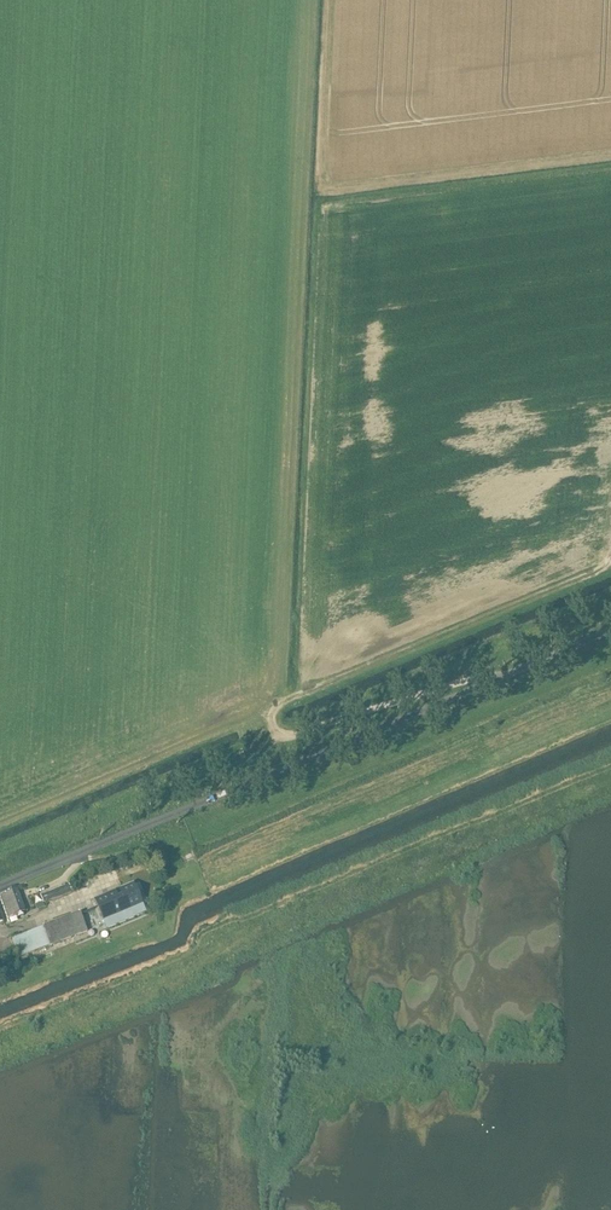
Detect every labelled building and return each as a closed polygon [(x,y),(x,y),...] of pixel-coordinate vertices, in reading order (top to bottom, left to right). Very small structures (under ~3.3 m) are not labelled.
[(44,903),(72,892),(69,884),(40,895),(42,899),(36,901),(39,910),(45,908),(44,903)] [(111,894),(95,900),(105,924),(116,920),(114,916),(131,909),(142,905),(133,884),(116,891),(114,892),(111,894)] [(16,887),(0,893),(0,897),(8,919),(25,912),(16,887)] [(50,943),(43,926),(12,938),(19,955),(50,943)]
